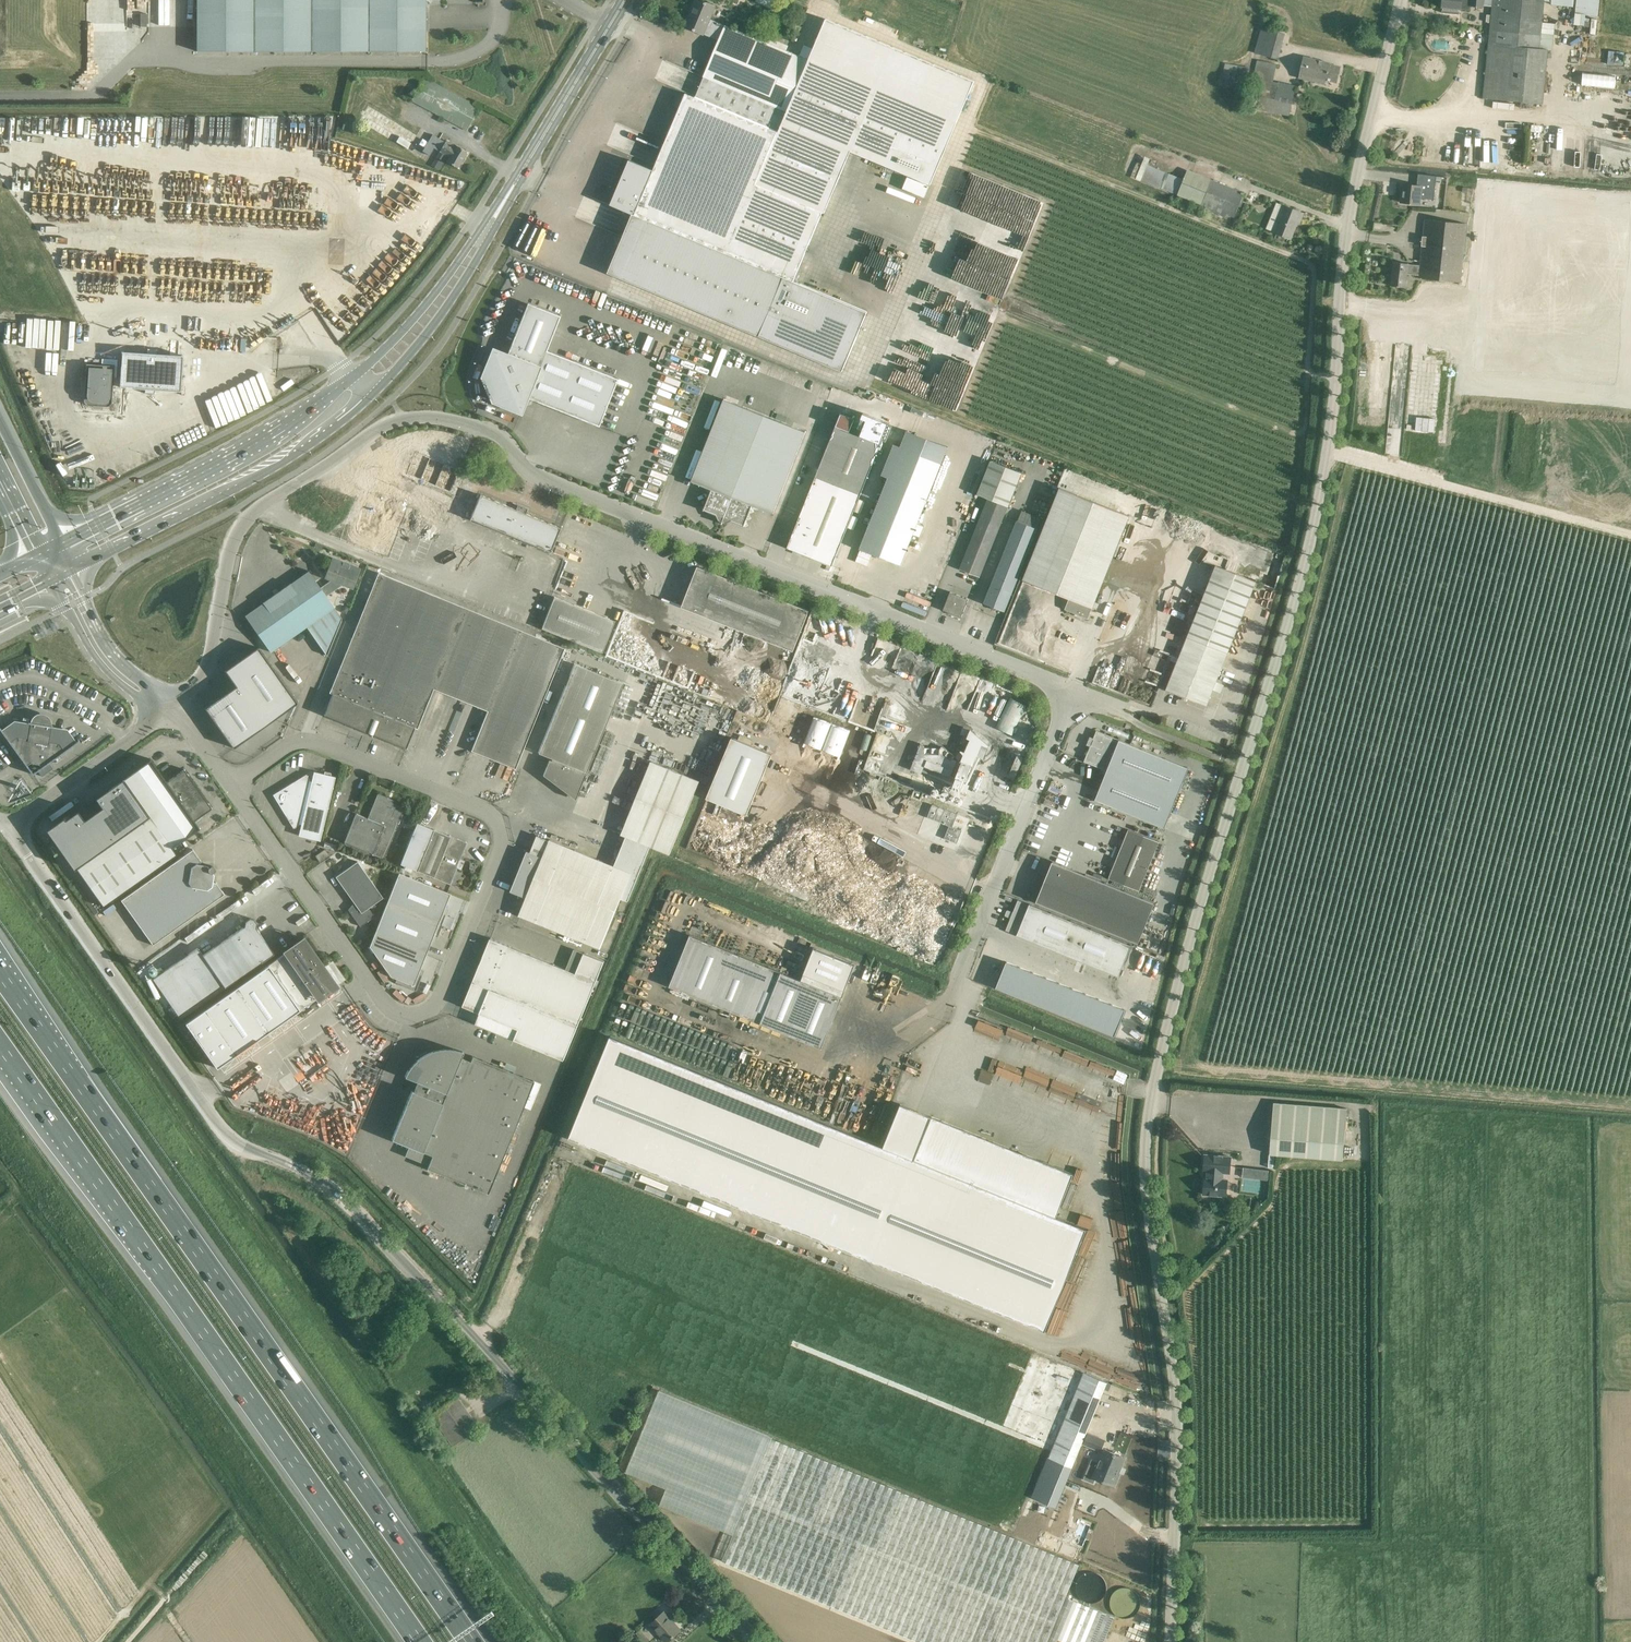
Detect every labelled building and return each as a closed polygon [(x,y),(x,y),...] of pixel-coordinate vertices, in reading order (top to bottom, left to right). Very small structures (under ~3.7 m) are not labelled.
[(197,51),(426,51),(426,0),(197,0),(197,51)] [(726,25),(710,18),(715,6),(702,0),(695,0),(692,7),(693,8),(685,26),(703,34),(720,41),(726,25)] [(776,0),(768,0),(765,6),(773,9),(777,0),(776,0)] [(1442,7),(1441,11),(1443,13),(1458,14),(1459,14),(1459,9),(1461,9),(1468,9),(1470,8),(1470,5),(1483,7),(1483,5),(1491,6),(1490,15),(1487,15),(1486,22),(1490,23),(1482,98),(1542,104),(1548,49),(1539,49),(1541,34),(1554,35),(1555,24),(1542,22),(1544,1),(1551,2),(1551,5),(1573,7),(1574,0),(1442,0),(1442,7)] [(1574,25),(1583,26),(1591,27),(1590,34),(1582,33),(1579,58),(1581,58),(1580,62),(1595,64),(1598,35),(1595,35),(1597,19),(1592,19),(1591,22),(1584,22),(1585,15),(1598,16),(1600,0),(1576,0),(1574,25)] [(615,195),(611,204),(633,213),(636,214),(794,281),(823,212),(824,212),(850,151),(930,185),(975,80),(826,18),(813,49),(804,45),(799,56),(786,50),(788,45),(757,32),(755,37),(726,25),(720,41),(696,97),(686,93),(685,95),(678,92),(672,106),(680,109),(654,170),(630,160),(615,195)] [(1253,55),(1275,59),(1280,33),(1258,29),(1253,55)] [(1303,56),(1298,78),(1325,84),(1326,80),(1337,83),(1341,66),(1330,64),(1330,63),(1303,56)] [(1257,60),(1247,107),(1289,116),(1295,87),(1273,82),(1277,64),(1257,60)] [(1225,64),(1221,84),(1246,89),(1250,68),(1225,64)] [(1617,74),(1577,73),(1577,86),(1617,87),(1617,74)] [(423,76),(410,100),(466,131),(480,106),(423,76)] [(434,147),(439,151),(449,156),(446,161),(458,168),(467,152),(454,143),(452,146),(445,141),(445,142),(432,135),(422,151),(429,156),(434,147)] [(1536,138),(1537,152),(1552,152),(1552,138),(1536,138)] [(447,156),(440,152),(436,158),(443,163),(447,156)] [(1183,179),(1147,164),(1142,181),(1177,195),(1234,217),(1244,192),(1187,169),(1183,179)] [(1418,174),(1417,185),(1403,184),(1400,203),(1419,205),(1420,198),(1433,200),(1436,176),(1418,174)] [(929,186),(908,177),(903,189),(924,198),(929,186)] [(988,233),(995,209),(978,204),(972,228),(988,233)] [(1302,213),(1284,205),(1281,212),(1276,210),(1268,230),(1290,238),(1297,221),(1299,221),(1302,213)] [(633,213),(608,273),(842,371),(867,312),(794,281),(636,214),(633,213)] [(1460,282),(1466,223),(1425,219),(1420,266),(1408,264),(1408,263),(1393,262),(1392,275),(1386,275),(1385,284),(1391,285),(1391,286),(1405,287),(1407,273),(1419,274),(1419,278),(1460,282)] [(598,425),(617,379),(546,350),(559,316),(527,303),(507,354),(492,348),(481,377),(486,378),(494,397),(492,402),(521,413),(527,397),(598,425)] [(101,406),(106,406),(107,406),(108,406),(109,405),(110,405),(110,404),(111,404),(111,403),(111,402),(111,401),(113,386),(180,390),(182,355),(121,351),(120,367),(114,367),(114,365),(86,363),(83,400),(84,401),(84,402),(85,403),(85,404),(86,404),(87,405),(88,405),(93,405),(93,407),(101,407),(101,406)] [(721,524),(764,416),(724,399),(691,481),(711,489),(703,511),(704,511),(704,509),(717,514),(719,520),(722,521),(721,524)] [(836,426),(787,548),(832,565),(880,443),(850,431),(855,419),(840,413),(836,426)] [(764,416),(721,524),(723,521),(725,522),(731,520),(743,525),(743,526),(744,527),(752,506),(772,514),(805,432),(764,416)] [(888,478),(859,549),(900,565),(913,534),(920,537),(924,527),(921,526),(917,524),(918,520),(934,480),(941,463),(948,445),(914,431),(906,429),(900,446),(894,444),(881,475),(888,478)] [(373,493),(353,544),(394,560),(413,510),(422,514),(443,461),(417,451),(397,502),(373,493)] [(988,498),(980,518),(959,569),(980,577),(1021,473),(991,460),(977,494),(988,498)] [(467,470),(427,574),(478,594),(517,489),(467,470)] [(1129,516),(1060,488),(1023,579),(1069,598),(1065,609),(1088,618),(1129,516)] [(540,500),(499,617),(534,630),(556,566),(542,560),(560,507),(540,500)] [(1005,611),(1041,519),(1022,511),(1018,521),(1016,520),(984,603),(990,605),(992,610),(995,611),(999,609),(1005,611)] [(342,618),(334,607),(326,596),(343,584),(352,587),(359,568),(331,559),(325,578),(334,581),(322,589),(308,571),(245,616),(270,652),(307,626),(327,655),(342,618)] [(1216,565),(1166,690),(1206,706),(1227,653),(1256,581),(1216,565)] [(697,566),(682,607),(793,651),(809,610),(697,566)] [(332,694),(323,714),(406,748),(414,727),(417,728),(433,689),(487,711),(471,750),(515,769),(564,648),(378,572),(329,692),(332,694)] [(961,617),(968,599),(950,591),(943,610),(946,611),(951,616),(952,614),(961,617)] [(554,597),(541,628),(601,653),(614,621),(554,597)] [(232,682),(233,681),(237,686),(219,698),(218,697),(204,708),(219,729),(220,728),(234,748),(298,702),(258,647),(239,661),(238,659),(223,670),(232,682)] [(574,664),(538,753),(551,758),(545,774),(574,796),(584,771),(586,772),(622,683),(574,664)] [(1012,735),(1026,706),(1010,698),(996,728),(1012,735)] [(52,725),(51,723),(51,719),(49,717),(46,714),(42,713),(40,713),(38,713),(33,716),(31,719),(30,721),(30,725),(15,723),(3,731),(0,727),(0,729),(33,774),(38,770),(42,776),(53,768),(49,762),(79,741),(78,740),(74,743),(65,731),(51,729),(52,725)] [(1096,730),(1084,761),(1102,769),(1102,770),(1103,773),(1105,774),(1094,800),(1164,828),(1189,768),(1096,730)] [(746,816),(772,755),(770,754),(732,737),(711,786),(706,799),(746,816)] [(923,744),(917,766),(927,769),(930,760),(946,765),(944,769),(953,771),(957,758),(937,751),(937,752),(931,750),(932,747),(923,744)] [(976,763),(978,757),(966,752),(963,758),(976,763)] [(76,810),(46,830),(74,870),(76,868),(103,906),(177,854),(172,847),(199,828),(194,820),(212,808),(184,768),(167,781),(151,758),(123,778),(123,776),(94,796),(99,804),(81,817),(76,810)] [(614,866),(550,839),(543,857),(527,850),(510,891),(526,897),(519,915),(601,948),(621,898),(627,901),(650,846),(670,854),(699,781),(651,761),(621,834),(626,836),(614,866)] [(958,797),(971,765),(961,761),(951,787),(944,784),(940,796),(948,800),(948,799),(961,804),(963,799),(958,797)] [(274,795),(294,827),(299,823),(301,824),(298,835),(320,840),(335,776),(314,771),(311,781),(310,780),(306,774),(274,795)] [(377,793),(367,818),(355,813),(344,841),(372,853),(372,854),(384,859),(405,808),(387,801),(389,798),(377,793)] [(957,815),(932,805),(927,817),(948,826),(943,838),(956,843),(961,831),(952,827),(957,815)] [(400,863),(417,870),(432,876),(432,877),(450,884),(457,866),(456,866),(459,859),(460,860),(467,842),(449,835),(416,822),(400,863)] [(1159,841),(1128,829),(1108,878),(1139,891),(1159,841)] [(192,848),(120,899),(152,945),(224,894),(216,882),(213,881),(214,874),(213,872),(215,871),(215,868),(213,866),(211,865),(209,867),(207,865),(200,863),(201,860),(192,848)] [(320,862),(329,855),(325,849),(316,855),(320,862)] [(357,861),(335,876),(355,905),(350,912),(360,926),(374,916),(368,908),(383,897),(357,861)] [(1052,861),(1036,901),(1138,943),(1154,902),(1052,861)] [(386,903),(442,925),(446,915),(442,913),(450,893),(399,872),(386,903)] [(1010,919),(1005,930),(1017,935),(1119,976),(1131,945),(1029,904),(1018,900),(1013,911),(1010,919)] [(442,925),(386,903),(374,933),(426,954),(433,935),(438,936),(442,925)] [(198,947),(153,978),(180,1018),(274,953),(256,928),(257,923),(254,919),(249,918),(245,921),(244,925),(203,954),(198,947)] [(426,954),(374,933),(369,946),(390,976),(402,980),(400,984),(416,991),(422,975),(418,974),(426,954)] [(690,935),(669,986),(690,995),(821,1048),(842,996),(690,935)] [(564,1060),(578,1025),(604,961),(584,953),(576,973),(508,945),(490,938),(463,1006),(519,1029),(514,1039),(564,1060)] [(304,939),(185,1023),(217,1068),(341,981),(328,962),(323,966),(304,939)] [(813,947),(802,973),(844,989),(854,964),(813,947)] [(995,984),(1007,989),(1017,964),(1005,960),(995,984)] [(799,971),(801,966),(788,961),(785,966),(799,971)] [(1034,971),(1017,964),(1007,989),(1024,996),(1034,971)] [(1049,977),(1034,971),(1024,996),(1039,1002),(1049,977)] [(1049,977),(1039,1002),(1052,1007),(1062,983),(1049,977)] [(1062,983),(1052,1007),(1066,1013),(1076,988),(1062,983)] [(1076,988),(1066,1013),(1081,1019),(1091,994),(1076,988)] [(1091,994),(1081,1019),(1096,1025),(1106,1000),(1091,994)] [(1106,1000),(1096,1025),(1112,1031),(1122,1007),(1106,1000)] [(1122,1007),(1112,1031),(1126,1037),(1135,1012),(1122,1007)] [(901,1104),(884,1146),(611,1036),(569,1138),(874,1262),(1043,1330),(1086,1229),(915,1158),(932,1117),(901,1104)] [(470,1060),(461,1057),(463,1051),(460,1050),(457,1049),(454,1048),(451,1048),(445,1048),(439,1048),(435,1049),(432,1050),(426,1052),(423,1054),(420,1055),(419,1057),(416,1059),(413,1063),(411,1064),(410,1066),(407,1070),(404,1076),(417,1081),(413,1090),(411,1090),(391,1139),(408,1146),(404,1155),(428,1165),(427,1168),(488,1193),(523,1107),(531,1110),(541,1084),(472,1055),(470,1060)] [(1273,1102),(1269,1154),(1343,1159),(1347,1108),(1273,1102)] [(1204,1177),(1203,1194),(1226,1196),(1227,1179),(1223,1179),(1223,1173),(1230,1173),(1231,1156),(1204,1154),(1203,1171),(1206,1171),(1205,1178),(1204,1177)] [(1269,1170),(1260,1170),(1258,1179),(1268,1180),(1269,1170)] [(1123,1240),(1130,1239),(1127,1226),(1121,1227),(1123,1240)] [(831,1245),(820,1240),(817,1248),(828,1253),(831,1245)] [(1056,1506),(1072,1467),(1107,1382),(1083,1372),(1032,1496),(1056,1506)] [(732,1533),(771,1438),(659,1391),(627,1474),(666,1488),(660,1505),(714,1527),(732,1533)] [(452,1445),(479,1426),(456,1394),(429,1413),(430,1414),(424,1418),(446,1449),(452,1445)] [(1129,1397),(1127,1404),(1130,1405),(1128,1410),(1143,1415),(1147,1403),(1129,1397)] [(1088,1432),(1082,1444),(1101,1452),(1106,1440),(1088,1432)] [(921,1641),(1104,1641),(1114,1616),(1090,1606),(1066,1596),(1079,1564),(982,1524),(771,1438),(732,1533),(721,1560),(921,1641)] [(1104,1448),(1093,1477),(1113,1485),(1125,1457),(1104,1448)] [(1066,1525),(1057,1549),(1066,1552),(1075,1529),(1066,1525)] [(650,1623),(666,1641),(681,1629),(664,1610),(650,1623)]
